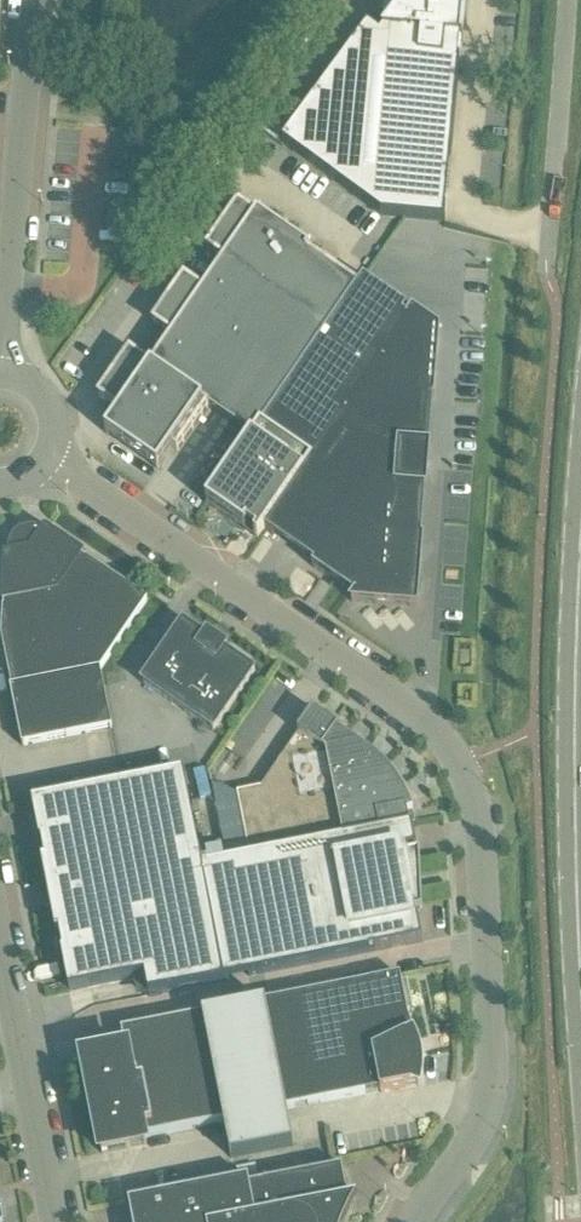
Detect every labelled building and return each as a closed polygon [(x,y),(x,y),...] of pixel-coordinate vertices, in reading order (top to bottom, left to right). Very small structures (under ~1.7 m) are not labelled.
[(383,33),(383,34),(381,38),(368,28),(283,144),(382,217),(445,224),(461,58),(467,0),(408,0),(383,33)] [(255,216),(239,205),(208,250),(224,262),(204,292),(185,279),(154,324),(173,337),(152,368),(130,353),(99,398),(121,413),(106,434),(158,470),(173,448),(178,451),(208,407),(252,437),(206,503),(245,530),(247,526),(258,533),(255,537),(258,539),(265,530),(314,460),(264,425),(358,287),(308,252),(310,249),(258,213),(255,216)] [(409,319),(404,315),(408,309),(364,279),(358,287),(264,425),(314,460),(265,530),(315,564),(312,567),(356,597),(352,602),(418,608),(439,331),(413,313),(409,319)] [(5,604),(4,636),(13,688),(11,688),(23,747),(113,729),(102,671),(149,600),(84,557),(85,556),(47,530),(45,533),(41,532),(35,530),(30,530),(25,532),(16,538),(13,542),(11,547),(10,552),(10,557),(6,557),(3,604),(5,604)] [(215,733),(256,672),(184,623),(143,683),(215,733)] [(237,794),(249,857),(410,825),(407,813),(412,811),(406,798),(393,777),(376,759),(336,731),(338,729),(313,712),(298,733),(299,734),(261,789),(237,794)] [(226,982),(203,868),(184,773),(32,803),(40,843),(42,843),(46,863),(44,863),(58,932),(59,932),(63,952),(62,953),(70,993),(145,978),(149,997),(226,982)] [(203,868),(226,982),(423,943),(419,919),(417,919),(415,910),(422,908),(413,861),(410,862),(408,852),(417,850),(413,826),(203,868)] [(411,1024),(408,1014),(410,1014),(404,986),(403,986),(401,976),(119,1032),(122,1049),(76,1057),(96,1155),(142,1146),(141,1139),(222,1123),(229,1159),(294,1146),(287,1110),(381,1092),(381,1094),(418,1087),(419,1088),(421,1077),(421,1065),(419,1055),(416,1046),(411,1036),(415,1034),(411,1024)] [(350,1210),(342,1169),(250,1187),(249,1179),(129,1203),(133,1221),(345,1221),(350,1210)]
